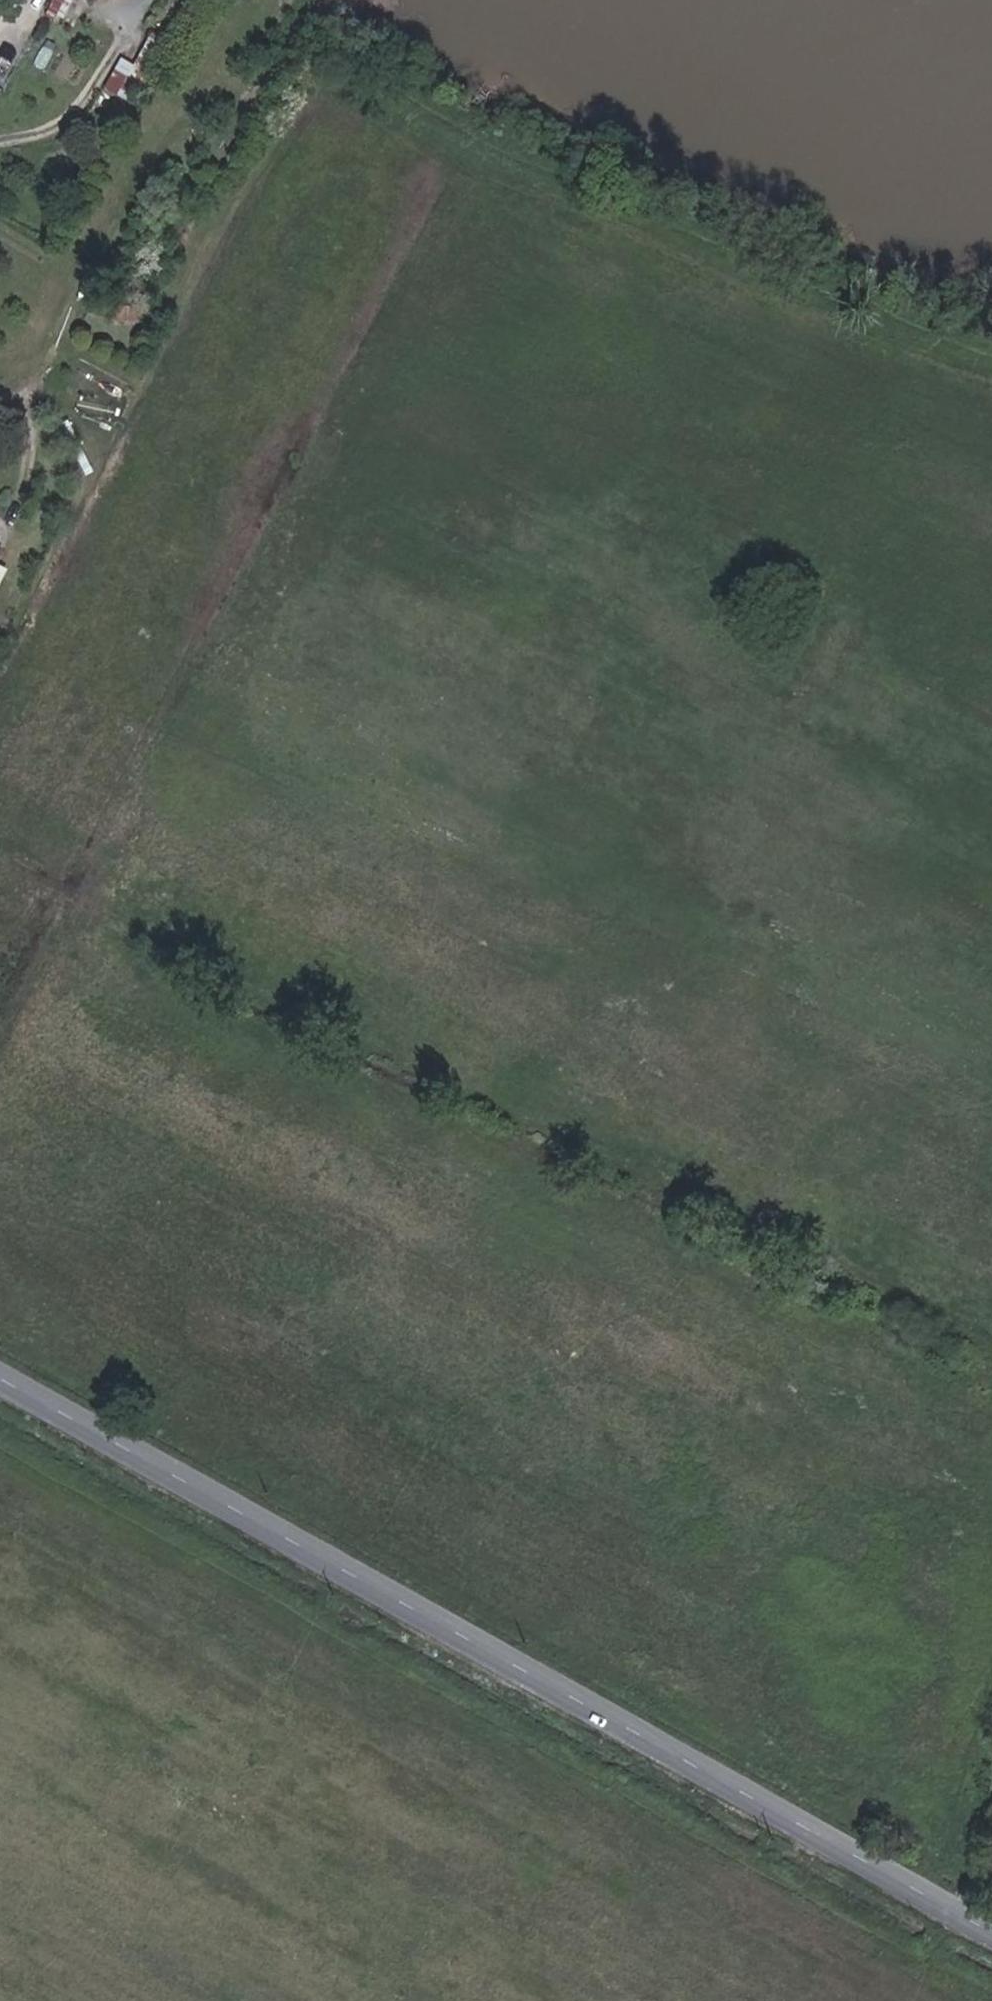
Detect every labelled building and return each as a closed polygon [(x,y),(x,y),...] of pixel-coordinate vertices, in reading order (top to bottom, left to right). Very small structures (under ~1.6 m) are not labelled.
[(124,94),(139,63),(123,55),(108,86),(124,94)] [(123,94),(134,100),(150,76),(139,69),(123,94)]
